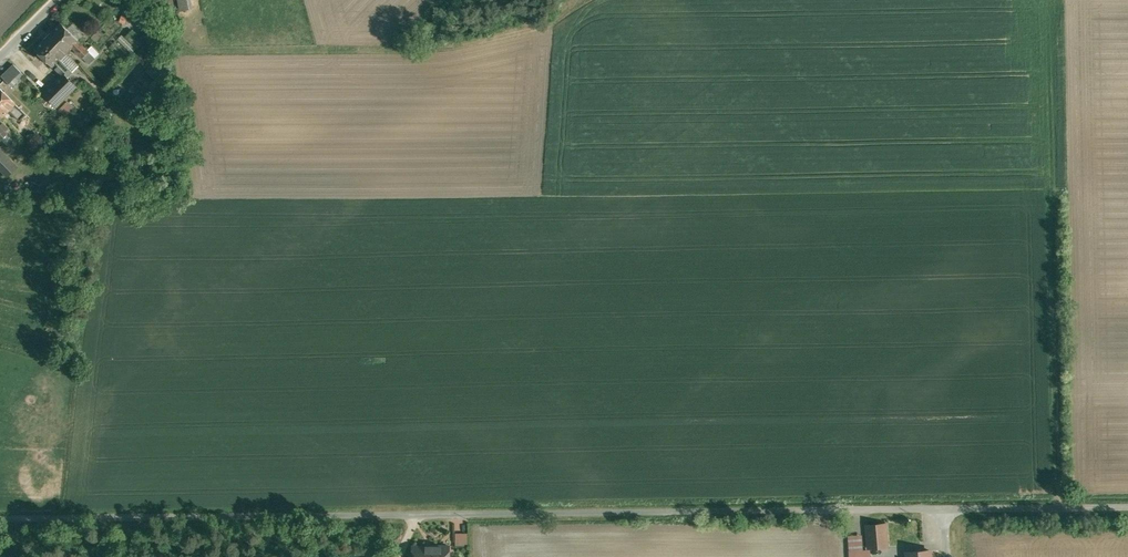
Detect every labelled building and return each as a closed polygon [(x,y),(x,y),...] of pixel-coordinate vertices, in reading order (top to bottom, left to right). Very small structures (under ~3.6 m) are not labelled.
[(190,8),(188,0),(177,0),(179,10),(190,8)] [(61,23),(49,36),(66,53),(72,47),(83,57),(90,50),(61,23)] [(125,37),(120,34),(115,41),(134,53),(144,38),(130,29),(125,37)] [(66,53),(49,36),(36,48),(64,76),(71,70),(60,59),(66,53)] [(152,41),(139,56),(148,63),(161,49),(152,41)] [(24,74),(12,63),(0,75),(0,76),(12,87),(24,74)] [(3,116),(9,110),(20,121),(27,114),(0,87),(0,113),(3,116)] [(66,101),(59,110),(68,117),(75,108),(66,101)] [(18,167),(0,149),(0,171),(6,178),(18,167)] [(886,523),(867,525),(869,548),(888,546),(886,523)] [(469,533),(455,533),(456,545),(469,544),(469,533)] [(847,534),(848,556),(870,556),(870,549),(862,549),(862,534),(847,534)] [(413,546),(414,556),(450,556),(450,545),(413,546)]
